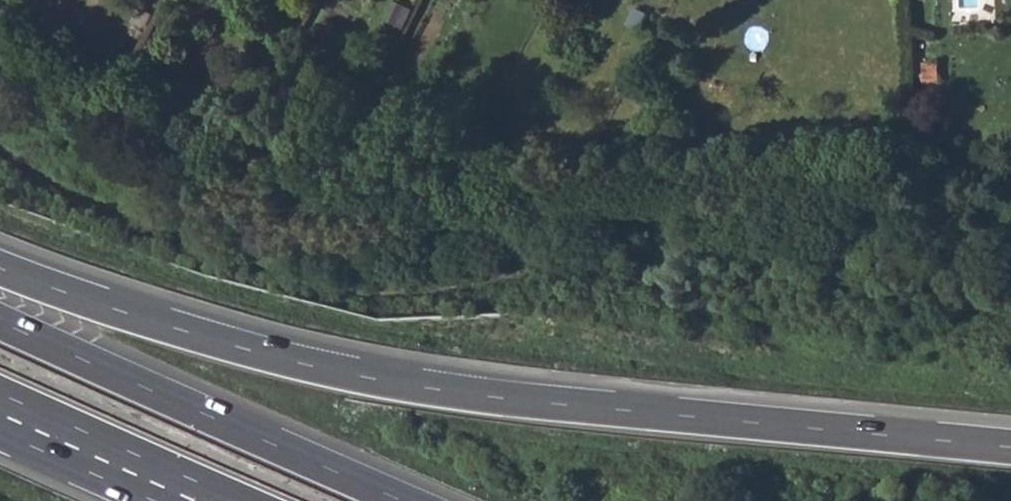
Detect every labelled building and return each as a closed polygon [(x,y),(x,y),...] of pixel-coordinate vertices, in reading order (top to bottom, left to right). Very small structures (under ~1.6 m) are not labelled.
[(628,28),(638,33),(648,15),(637,10),(628,28)] [(926,85),(938,84),(937,65),(924,66),(926,85)] [(927,129),(928,142),(949,142),(949,128),(927,129)]
